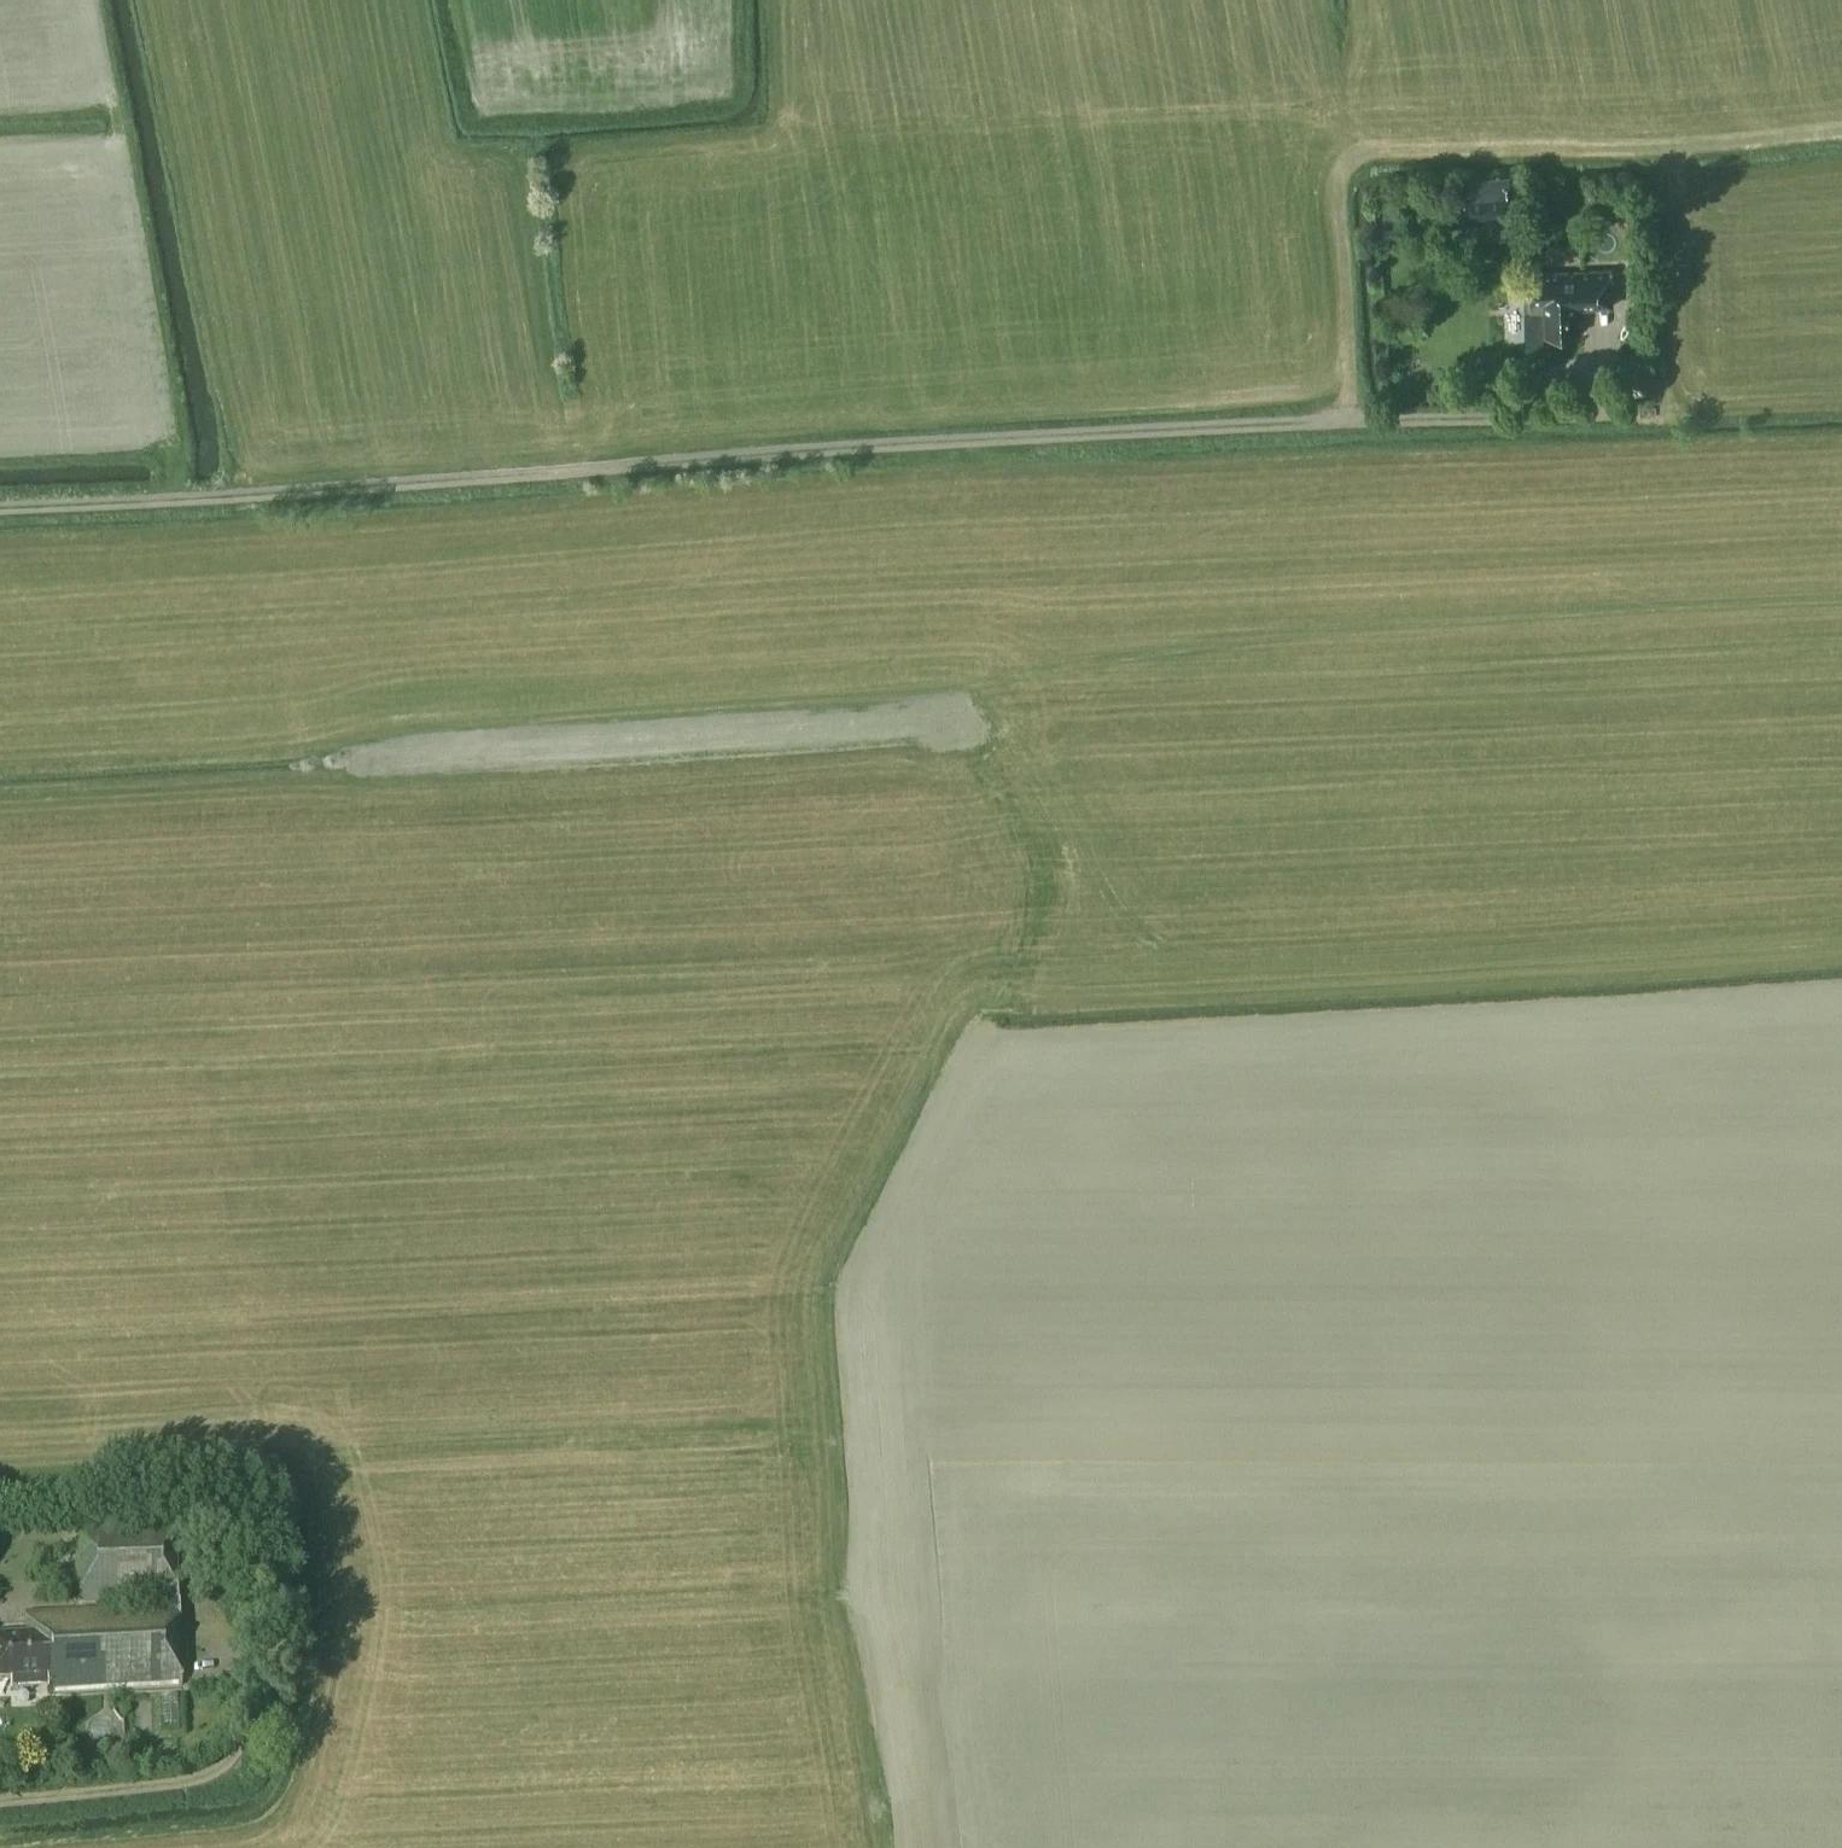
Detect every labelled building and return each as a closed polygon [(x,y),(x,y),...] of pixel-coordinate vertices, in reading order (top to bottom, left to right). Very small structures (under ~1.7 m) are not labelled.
[(1515,215),(1512,173),(1463,177),(1466,219),(1515,215)] [(1617,305),(1616,268),(1531,269),(1532,303),(1539,303),(1540,332),(1582,331),(1581,306),(1617,305)] [(174,1522),(75,1528),(79,1601),(167,1598),(167,1606),(80,1609),(80,1611),(26,1614),(27,1635),(0,1636),(0,1679),(10,1679),(10,1685),(34,1683),(33,1678),(47,1677),(48,1690),(184,1682),(174,1522)] [(166,1722),(185,1721),(183,1692),(165,1693),(166,1722)]
